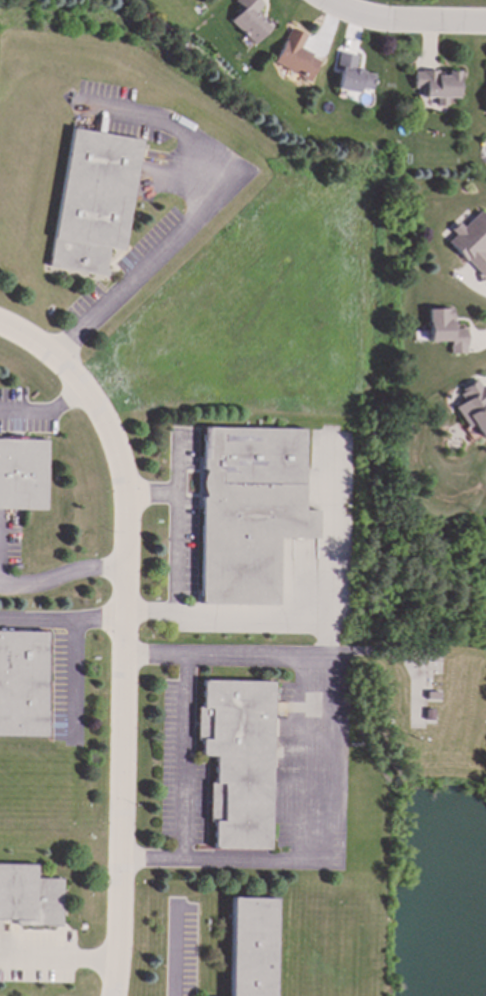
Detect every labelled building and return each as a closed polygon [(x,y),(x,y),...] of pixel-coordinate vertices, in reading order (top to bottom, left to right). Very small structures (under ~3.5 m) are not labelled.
[(262,6),(256,0),(236,0),(234,2),(242,9),(229,23),(254,45),(272,26),(256,12),(262,6)] [(274,65),(310,80),(319,59),(300,51),(306,36),(289,29),(274,65)] [(371,90),(373,74),(354,71),(357,56),(338,53),(335,70),(340,71),(337,90),(358,94),(359,88),(371,90)] [(457,99),(458,72),(446,71),(446,76),(436,76),(436,72),(414,71),(413,89),(420,89),(420,98),(436,98),(436,106),(446,107),(447,98),(457,99)] [(51,268),(106,276),(110,249),(124,251),(141,140),(71,130),(51,268)] [(485,249),(485,219),(479,212),(462,228),(458,224),(450,231),(455,235),(448,241),(481,277),(485,272),(485,256),(483,252),(485,249)] [(467,330),(453,330),(453,310),(428,310),(428,342),(450,342),(450,355),(467,355),(467,330)] [(485,436),(485,392),(478,380),(459,391),(465,402),(455,408),(468,428),(473,425),(482,438),(485,436)] [(304,429),(202,428),(200,606),(277,606),(277,539),(315,539),(317,539),(317,511),(304,511),(304,429)] [(0,440),(0,510),(45,511),(46,441),(0,440)] [(46,738),(47,632),(0,631),(0,737),(46,738)] [(272,682),(202,681),(202,708),(197,708),(196,740),(201,740),(201,757),(215,757),(214,783),(209,783),(208,821),(213,821),(213,850),(269,851),(272,682)] [(60,927),(61,880),(35,879),(35,865),(0,864),(0,920),(16,921),(16,926),(60,927)] [(274,899),(231,898),(229,995),(272,995),(274,899)]
